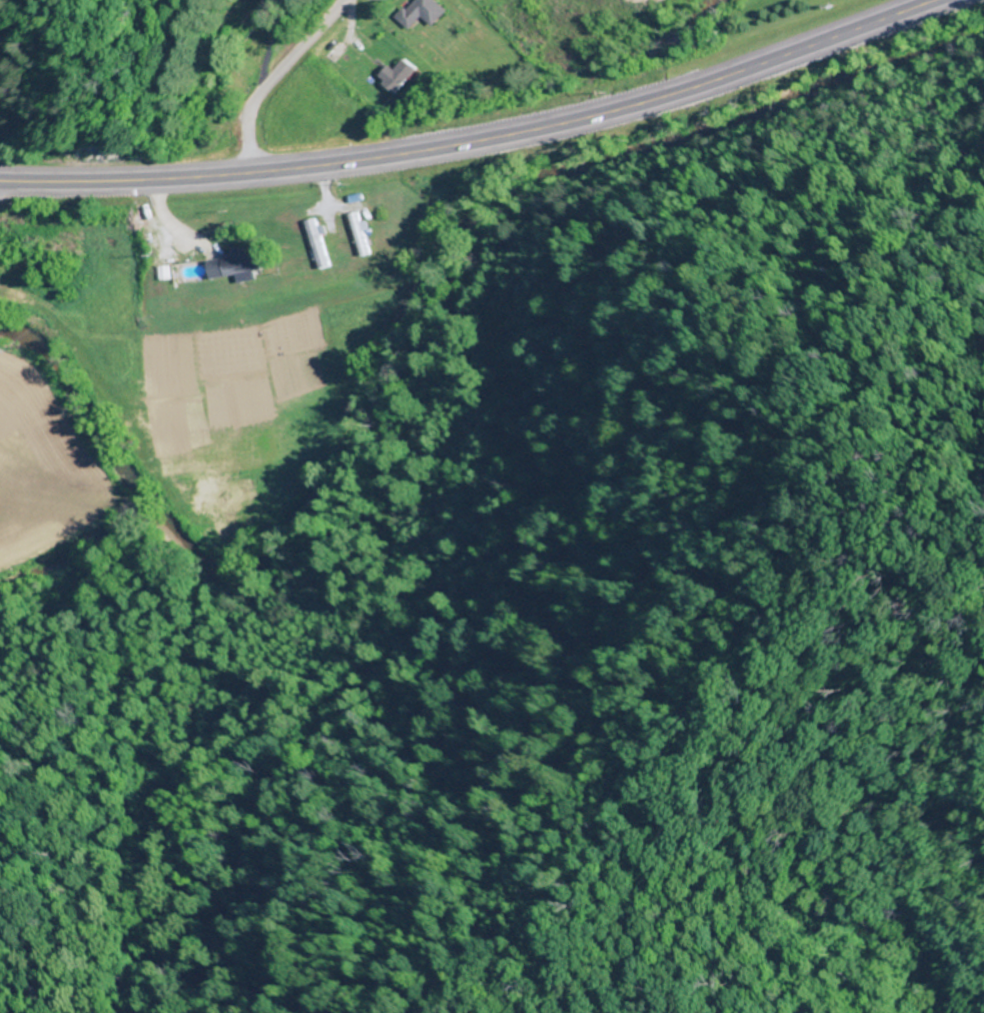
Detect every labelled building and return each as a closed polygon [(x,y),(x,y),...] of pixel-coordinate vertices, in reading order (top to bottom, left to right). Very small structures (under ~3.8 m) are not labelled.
[(423,27),(438,11),(426,0),(407,0),(389,18),(401,31),(414,18),(423,27)] [(415,74),(399,59),(388,71),(383,67),(373,78),(390,94),(404,79),(408,82),(415,74)] [(306,221),(321,269),(332,266),(317,218),(306,221)] [(259,279),(258,271),(265,270),(262,251),(250,253),(249,246),(235,249),(236,255),(211,258),(214,278),(241,274),(242,282),(259,279)]
